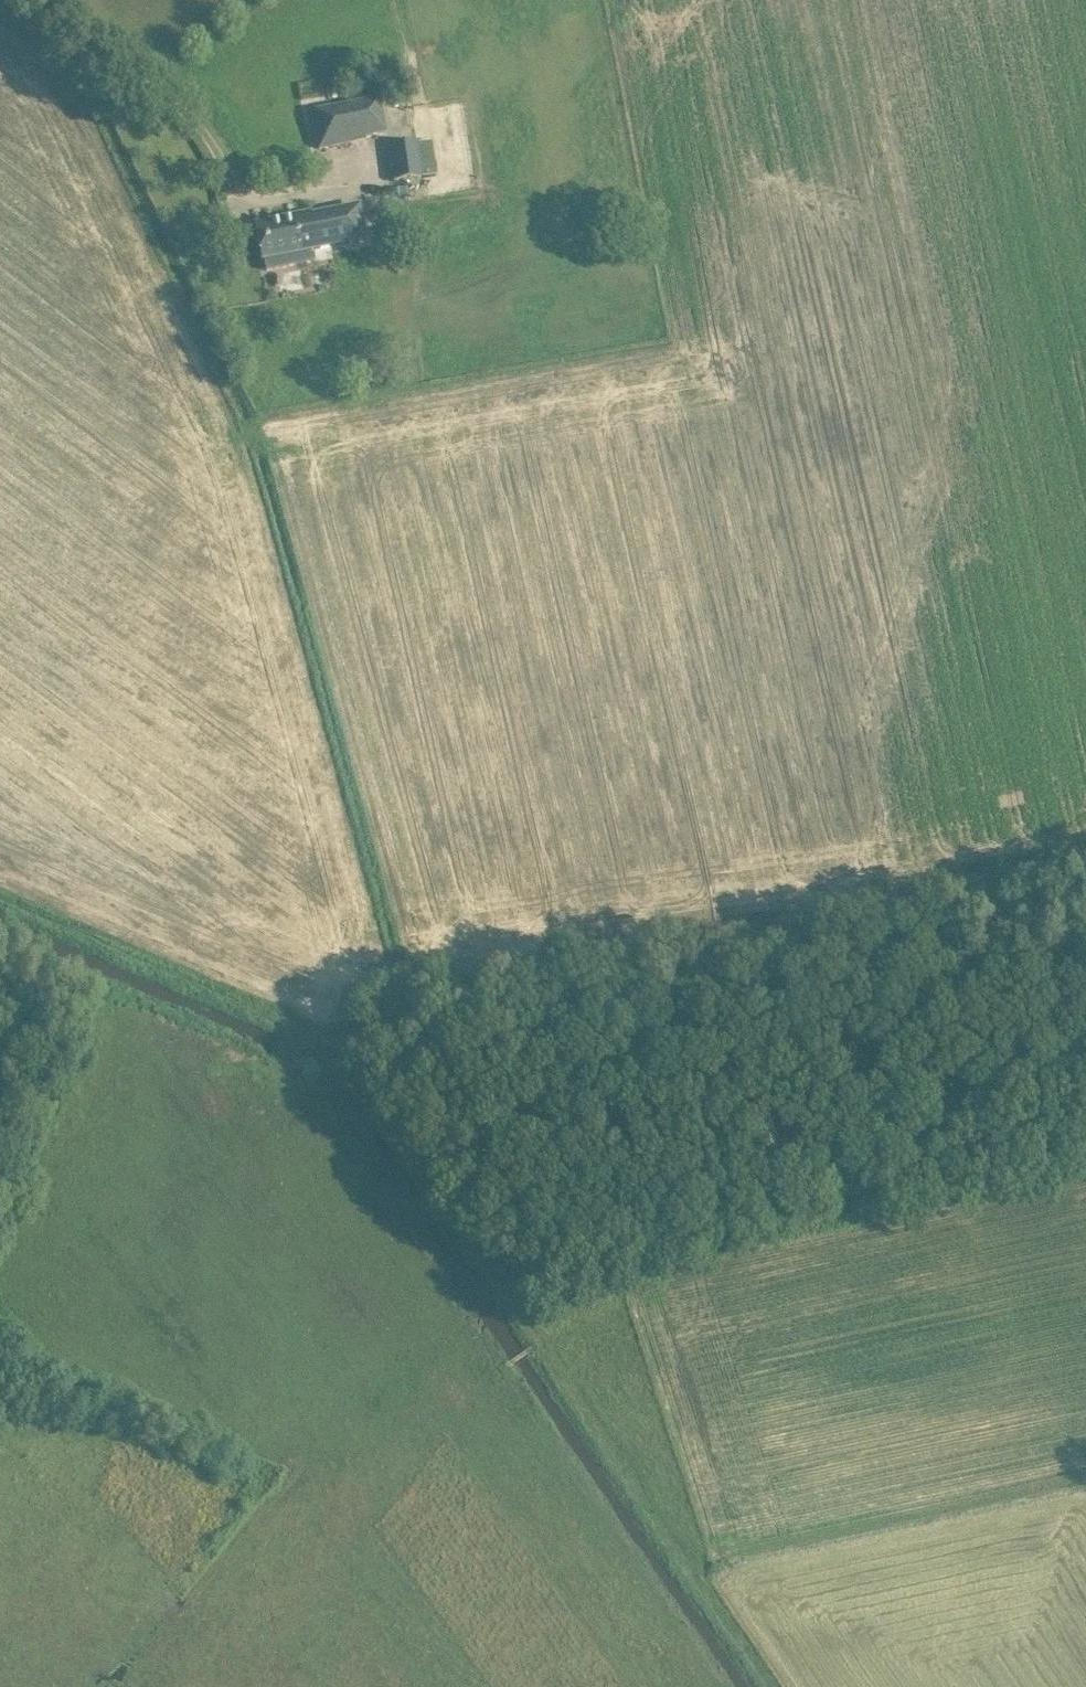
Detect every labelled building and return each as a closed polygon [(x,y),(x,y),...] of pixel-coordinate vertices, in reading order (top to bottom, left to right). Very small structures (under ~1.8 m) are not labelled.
[(385,132),(379,99),(313,112),(320,149),(354,142),(353,139),(385,132)] [(422,177),(418,145),(417,141),(390,145),(395,181),(422,177)] [(311,213),(255,224),(262,259),(365,239),(359,206),(311,216),(311,213)]
